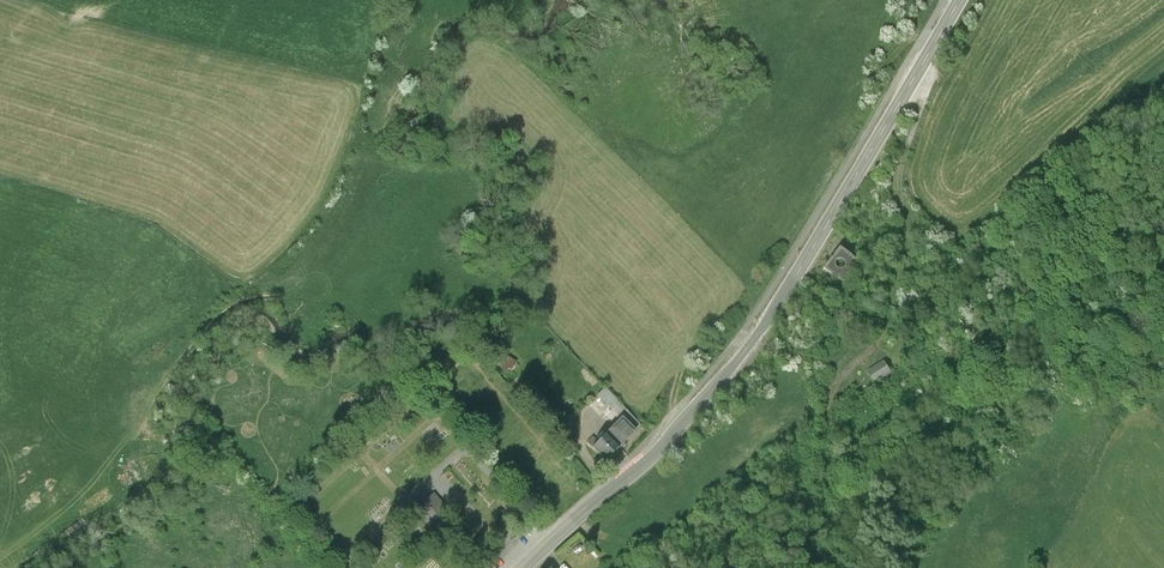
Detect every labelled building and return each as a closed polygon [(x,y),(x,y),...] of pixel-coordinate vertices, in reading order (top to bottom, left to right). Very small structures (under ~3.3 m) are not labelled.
[(842,246),(825,266),(844,283),(862,262),(842,246)] [(505,355),(501,365),(510,369),(515,360),(505,355)] [(890,372),(883,362),(868,372),(875,382),(890,372)] [(618,416),(626,409),(616,399),(609,406),(618,416)] [(637,431),(623,417),(594,446),(608,460),(637,431)] [(448,509),(434,494),(417,510),(430,525),(448,509)] [(584,548),(580,544),(574,549),(577,553),(584,548)]
